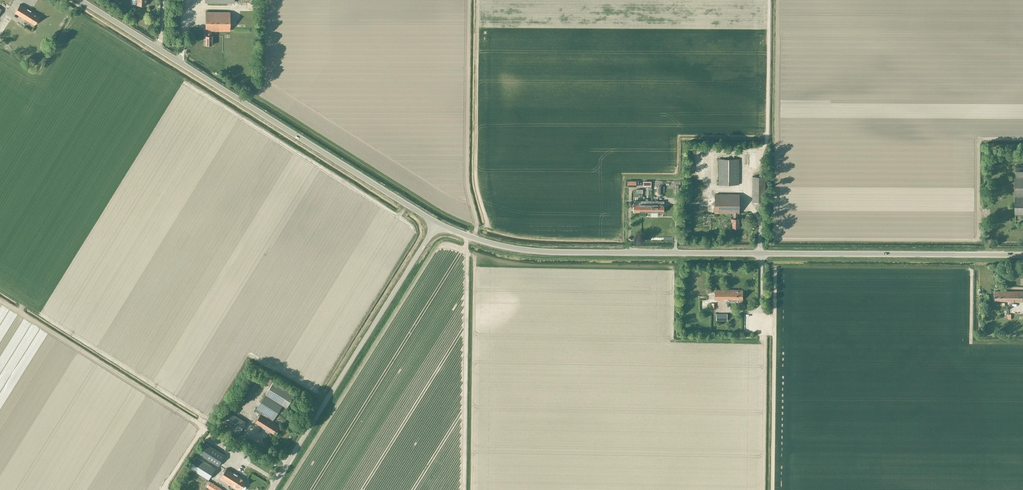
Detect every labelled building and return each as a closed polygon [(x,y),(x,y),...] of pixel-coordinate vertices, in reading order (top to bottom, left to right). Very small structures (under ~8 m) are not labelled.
[(19,4),(14,12),(34,25),(39,16),(30,11),(30,10),(27,8),(19,4)] [(229,31),(229,12),(205,12),(205,30),(206,30),(206,35),(205,35),(205,44),(211,45),(211,35),(211,30),(229,31)] [(754,168),(754,155),(743,155),(743,168),(754,168)] [(718,159),(718,184),(739,184),(739,159),(718,159)] [(1016,171),(1015,195),(1015,214),(1022,214),(1022,171),(1016,171)] [(765,202),(765,176),(752,176),(752,202),(765,202)] [(739,213),(739,209),(739,194),(715,194),(715,213),(733,213),(733,218),(732,218),(732,227),(738,227),(739,218),(737,218),(737,213),(739,213)] [(646,211),(646,200),(634,200),(634,211),(639,211),(646,211)] [(727,299),(742,299),(742,289),(714,289),(714,299),(723,299),(723,300),(727,300),(727,299)] [(995,291),(995,301),(1022,301),(1022,291),(995,291)] [(266,394),(285,406),(287,407),(295,394),(274,380),(266,394)] [(260,414),(255,422),(263,427),(262,427),(266,429),(275,435),(280,426),(272,421),(278,412),(281,413),(285,406),(266,394),(255,410),(260,414)] [(239,432),(246,422),(228,410),(221,421),(239,432)] [(206,442),(199,453),(219,465),(225,454),(206,442)] [(209,479),(215,468),(196,456),(189,467),(209,479)] [(243,485),(246,481),(237,475),(238,475),(234,473),(226,468),(221,476),(241,489),(243,489),(244,489),(245,488),(245,486),(243,485)] [(212,489),(222,489),(223,489),(208,480),(205,485),(212,489)]
